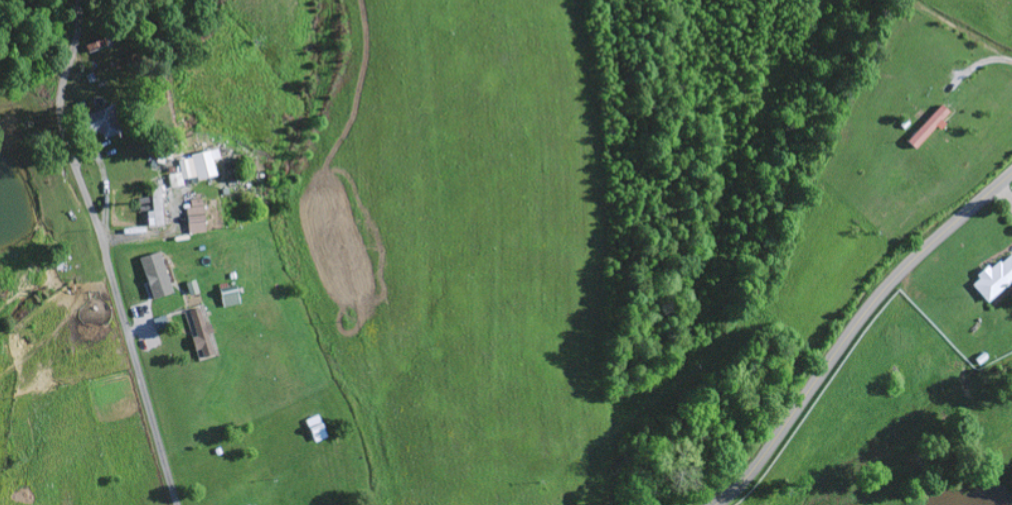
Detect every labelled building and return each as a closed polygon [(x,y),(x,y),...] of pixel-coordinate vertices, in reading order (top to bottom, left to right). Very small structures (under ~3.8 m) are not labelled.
[(940,121),(939,120),(946,112),(938,105),(903,141),(912,149),(940,121)] [(113,133),(104,108),(77,117),(86,143),(113,133)] [(168,187),(181,185),(180,178),(196,175),(196,178),(214,175),(211,159),(217,158),(216,150),(174,157),(177,172),(166,174),(168,187)] [(159,226),(157,182),(147,182),(148,211),(143,212),(144,226),(159,226)] [(181,202),(188,234),(203,231),(197,199),(181,202)] [(136,258),(149,299),(169,293),(157,252),(136,258)] [(983,303),(1011,277),(1011,259),(1007,253),(987,270),(984,267),(966,284),(983,303)] [(187,294),(194,292),(191,280),(184,282),(187,294)] [(214,353),(205,322),(204,322),(201,314),(203,313),(201,306),(184,310),(192,336),(187,337),(190,351),(196,350),(199,358),(214,353)]
